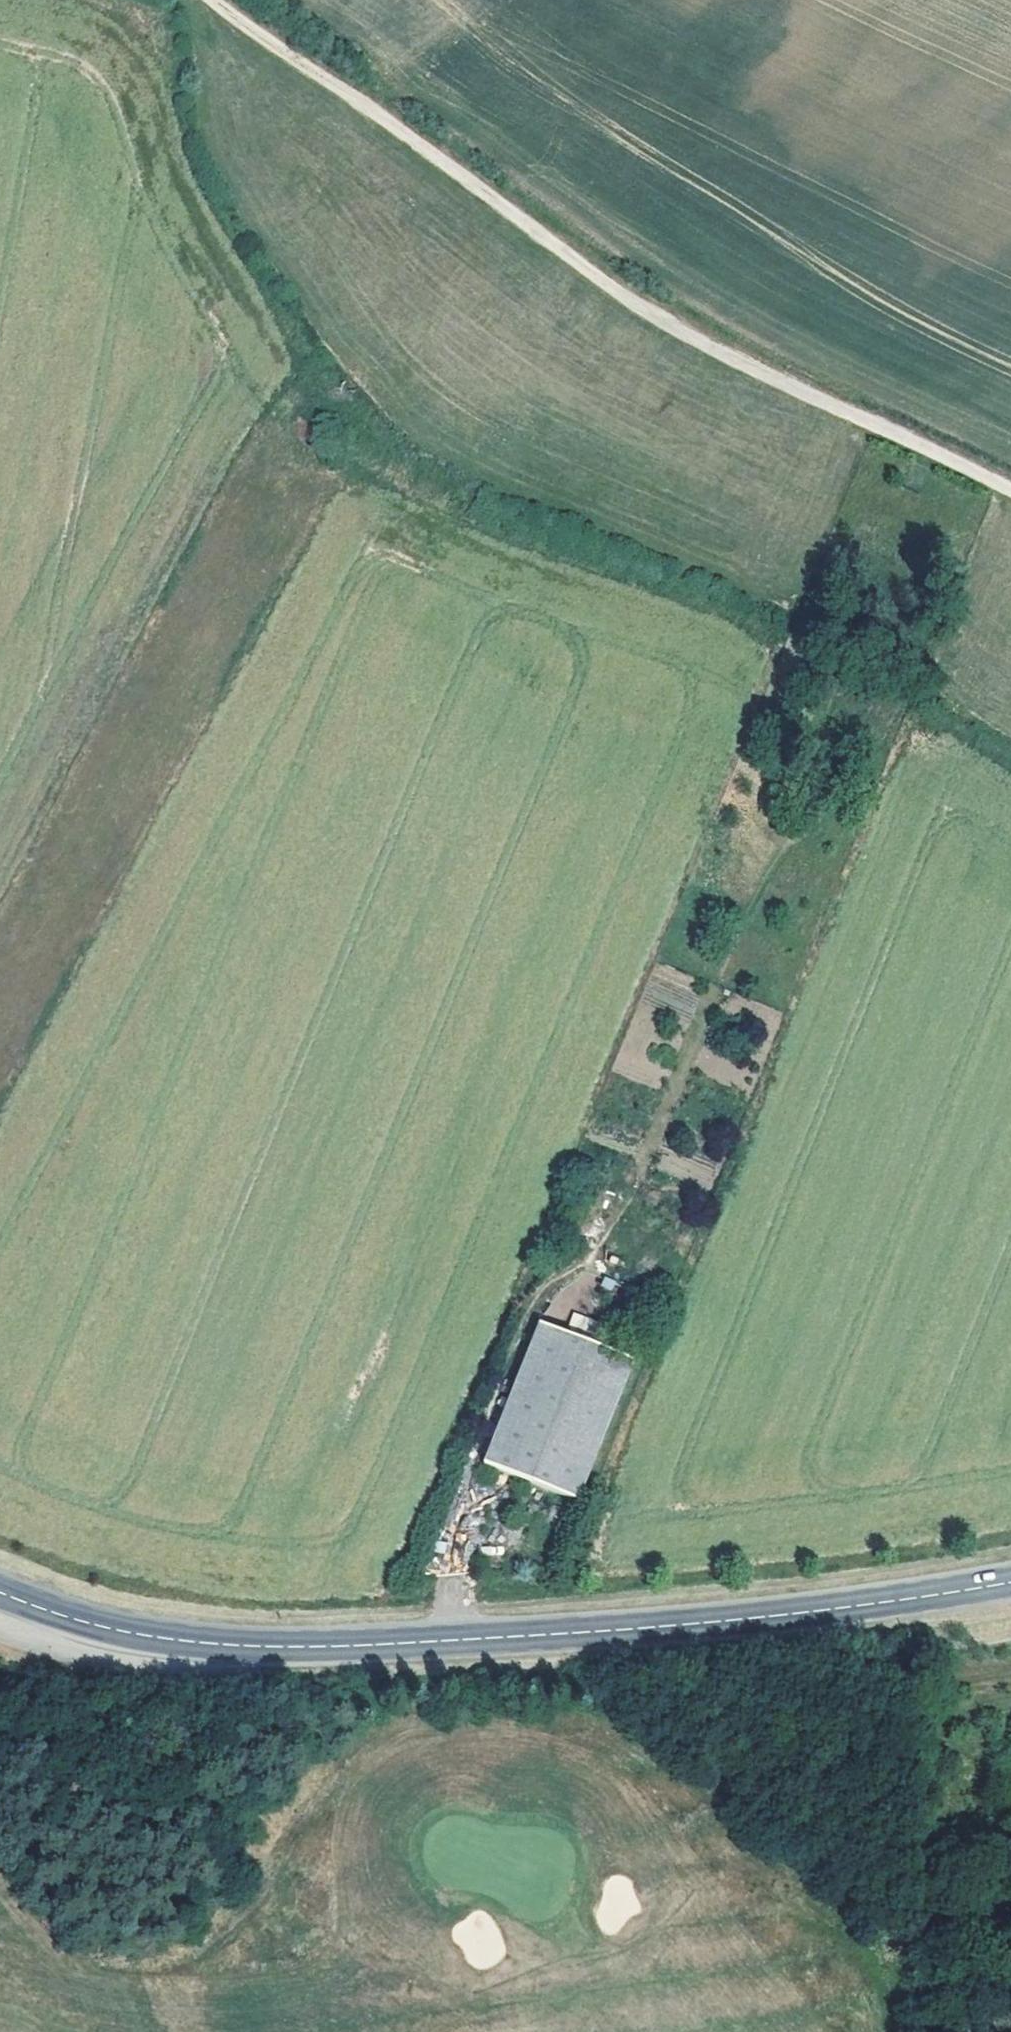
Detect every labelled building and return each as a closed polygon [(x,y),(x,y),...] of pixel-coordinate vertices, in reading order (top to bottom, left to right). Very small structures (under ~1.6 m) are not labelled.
[(572,1311),(568,1326),(600,1336),(605,1322),(572,1311)] [(631,1364),(539,1327),(486,1460),(578,1497),(631,1364)]
